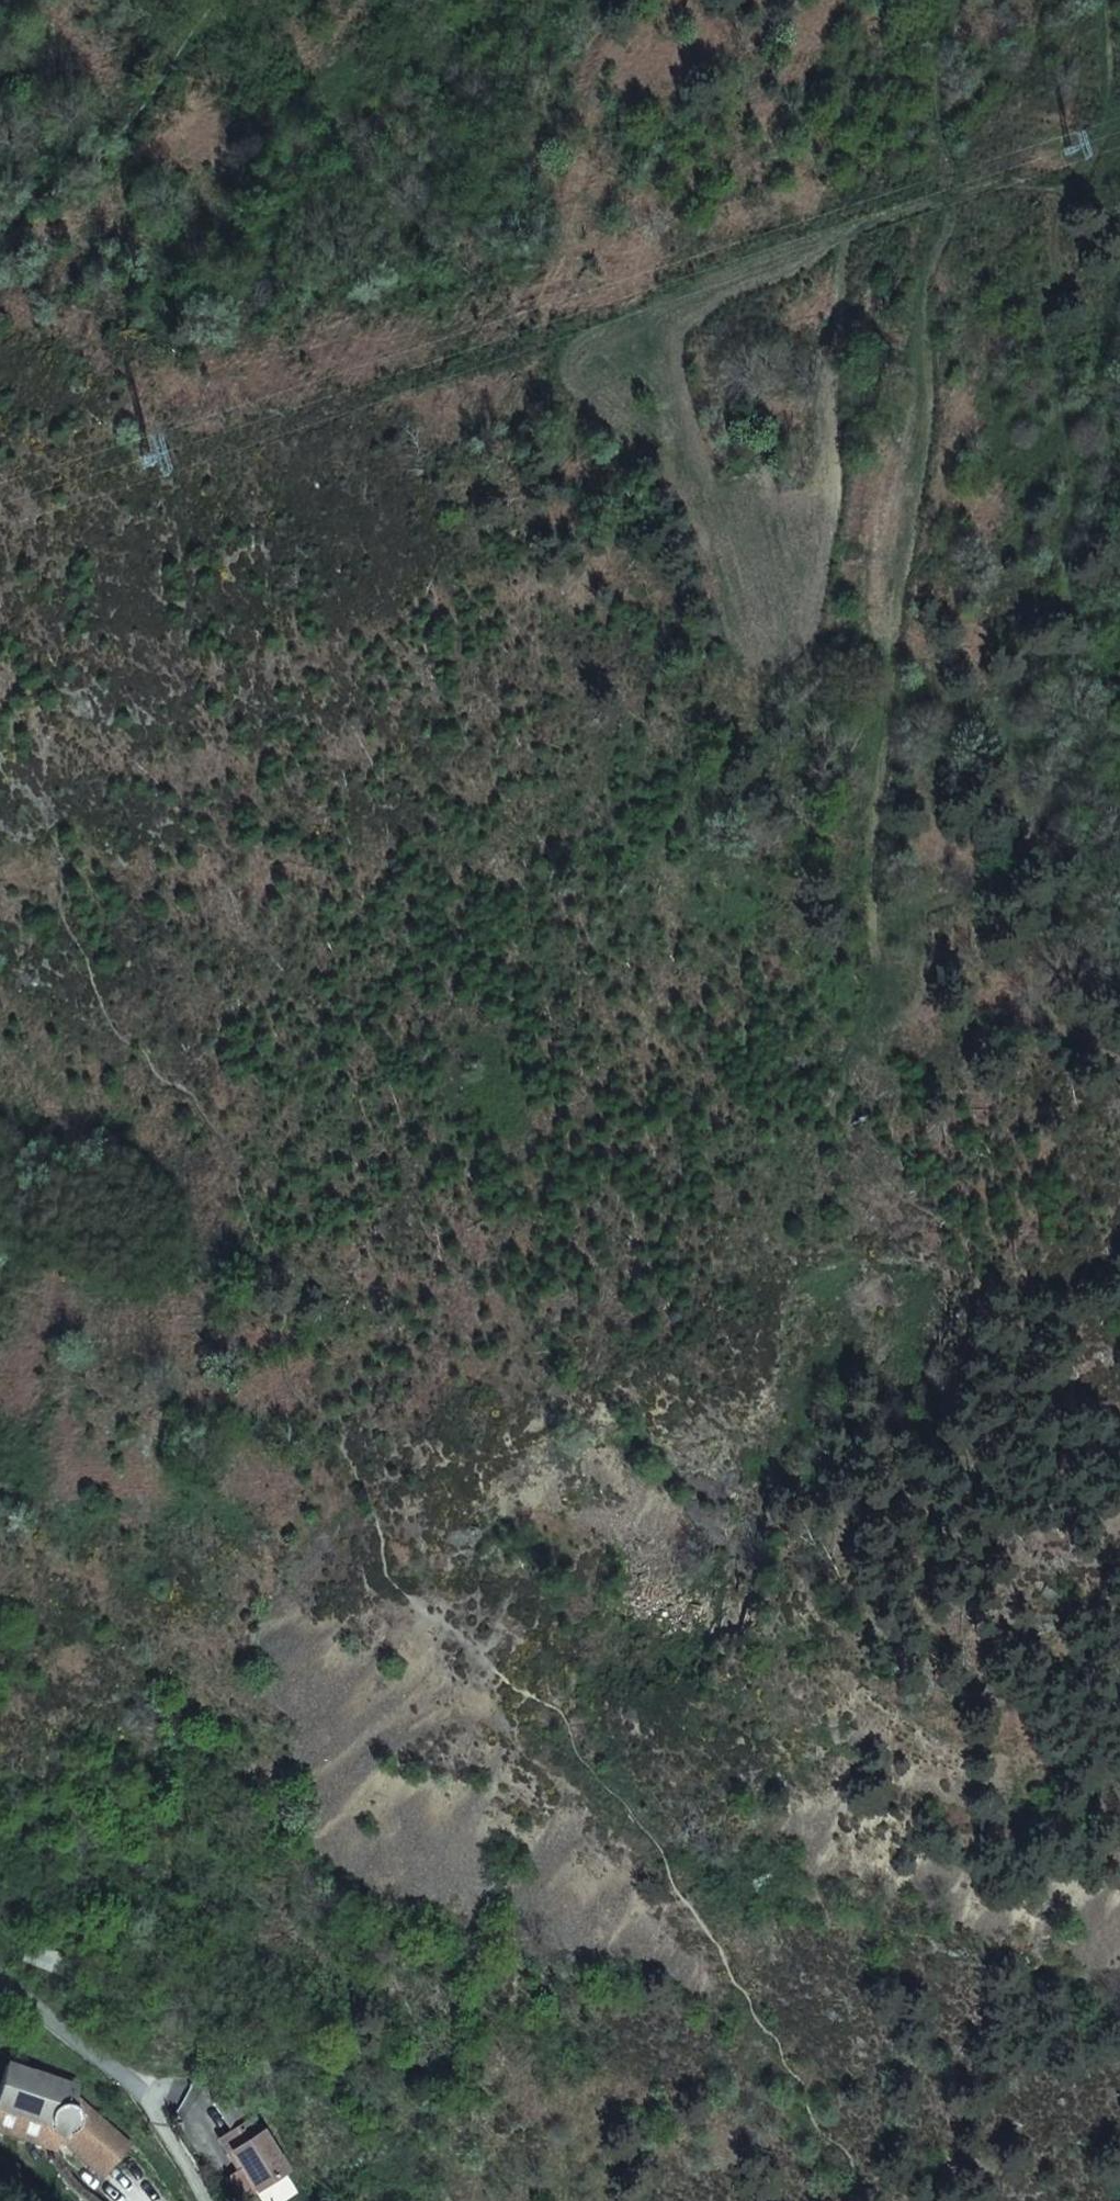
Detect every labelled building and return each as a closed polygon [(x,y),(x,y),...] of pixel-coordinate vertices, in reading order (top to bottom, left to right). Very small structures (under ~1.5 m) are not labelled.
[(69,2089),(72,2081),(6,2054),(0,2069),(0,2120),(50,2141),(57,2119),(104,2163),(126,2140),(69,2089)] [(260,2191),(291,2173),(258,2118),(237,2092),(218,2103),(235,2131),(223,2138),(232,2155),(236,2152),(260,2191)]
